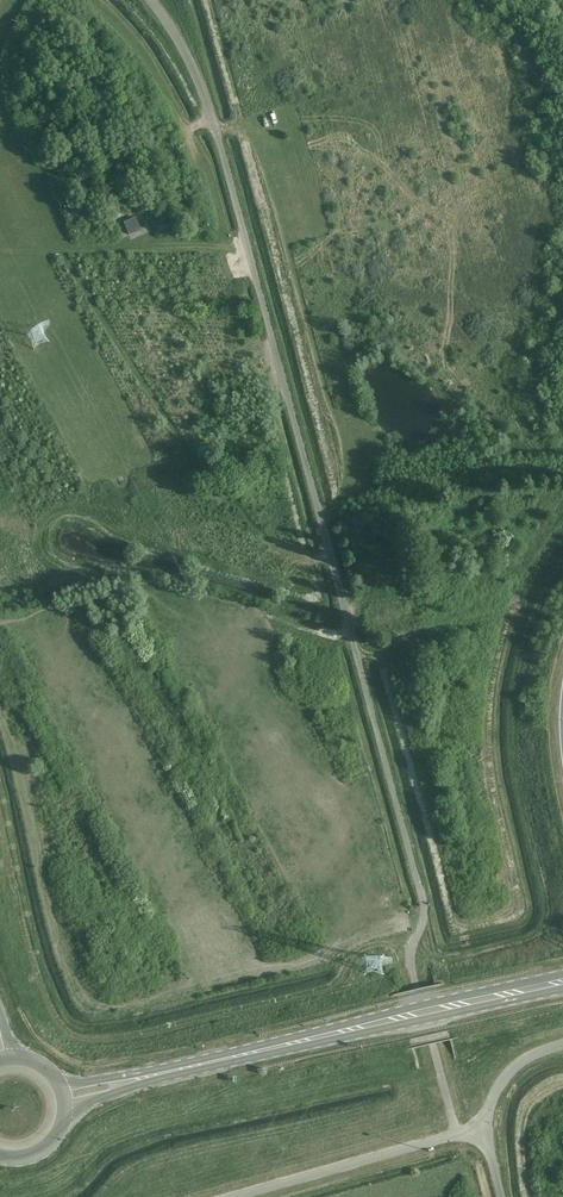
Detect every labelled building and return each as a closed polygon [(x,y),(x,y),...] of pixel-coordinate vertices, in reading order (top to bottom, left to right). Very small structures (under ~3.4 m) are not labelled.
[(116,211),(111,213),(114,220),(119,217),(116,211)] [(130,235),(135,233),(129,220),(124,222),(130,235)] [(193,311),(193,331),(202,331),(202,311),(193,311)] [(220,344),(199,349),(201,354),(221,349),(220,344)]
